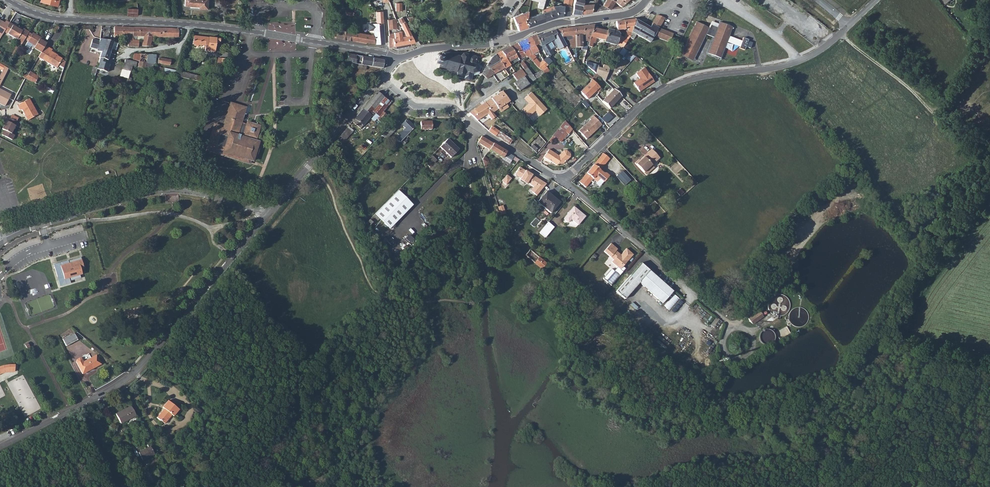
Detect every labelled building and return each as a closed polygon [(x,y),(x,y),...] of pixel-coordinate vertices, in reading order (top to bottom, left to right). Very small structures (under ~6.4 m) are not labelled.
[(198,7),(198,9),(207,9),(207,0),(185,0),(184,6),(198,7)] [(554,9),(557,17),(569,15),(572,0),(564,0),(563,7),(560,7),(560,6),(554,6),(554,9)] [(571,14),(580,14),(583,0),(574,0),(571,14)] [(585,13),(590,12),(592,7),(593,1),(594,0),(583,0),(580,14),(585,13)] [(608,9),(615,0),(614,0),(603,0),(600,5),(608,9)] [(542,13),(544,21),(557,17),(554,9),(542,13)] [(516,23),(519,30),(527,27),(524,20),(527,19),(528,10),(520,14),(519,22),(516,23)] [(374,31),(384,30),(382,11),(376,12),(376,24),(373,24),(374,31)] [(524,20),(527,27),(544,21),(542,13),(533,16),(527,19),(524,20)] [(388,15),(389,29),(396,28),(395,14),(388,15)] [(630,32),(631,32),(653,44),(655,40),(657,37),(669,42),(672,33),(662,29),(659,28),(664,17),(656,15),(649,27),(635,18),(630,32)] [(400,22),(404,31),(409,30),(406,23),(404,18),(399,20),(400,22)] [(615,21),(616,29),(619,29),(624,28),(624,26),(628,25),(628,31),(630,32),(635,18),(626,19),(615,21)] [(3,32),(8,23),(5,21),(3,22),(0,21),(0,37),(3,32)] [(695,22),(681,51),(694,57),(705,34),(712,37),(706,53),(720,58),(726,41),(728,35),(731,26),(717,21),(717,23),(716,26),(709,24),(708,28),(695,22)] [(3,32),(16,39),(15,41),(21,44),(24,39),(28,32),(22,29),(21,30),(8,23),(3,32)] [(509,25),(510,33),(519,31),(519,30),(516,23),(511,25),(509,25)] [(575,27),(575,48),(582,47),(582,46),(587,46),(587,45),(588,43),(593,27),(593,24),(575,27)] [(114,35),(115,35),(128,36),(129,26),(114,26),(114,35)] [(127,47),(138,47),(138,40),(133,40),(134,27),(129,26),(128,36),(127,47)] [(133,40),(138,40),(141,40),(141,36),(143,36),(143,27),(134,27),(133,40)] [(143,46),(153,47),(153,45),(150,45),(150,41),(153,41),(154,37),(155,27),(143,27),(143,36),(143,40),(143,46)] [(154,37),(178,38),(178,28),(155,27),(154,37)] [(554,30),(555,33),(560,33),(563,40),(567,39),(567,35),(572,35),(572,48),(575,48),(575,27),(554,30)] [(596,38),(605,40),(607,31),(593,27),(588,43),(587,45),(591,46),(592,42),(594,43),(596,38)] [(335,38),(352,41),(353,34),(351,34),(351,31),(334,28),(332,37),(335,38)] [(368,43),(374,44),(374,43),(385,43),(384,30),(374,31),(374,34),(369,34),(368,43)] [(404,31),(406,35),(407,35),(409,43),(414,42),(409,30),(404,31)] [(536,36),(538,42),(541,47),(544,52),(548,50),(549,49),(549,48),(550,51),(557,48),(557,49),(566,45),(563,40),(560,33),(555,33),(554,30),(536,36)] [(604,42),(615,45),(618,34),(616,32),(607,30),(607,31),(605,40),(604,42)] [(352,41),(368,43),(369,34),(362,33),(354,31),(353,34),(352,41)] [(388,46),(392,46),(403,44),(401,31),(394,32),(394,35),(388,36),(388,46)] [(401,31),(403,44),(409,43),(407,35),(406,35),(404,31),(401,31)] [(976,36),(980,41),(988,36),(984,31),(976,36)] [(31,35),(28,32),(24,39),(28,41),(25,46),(29,49),(31,44),(34,46),(33,48),(40,53),(45,45),(46,44),(41,41),(39,40),(40,38),(32,34),(31,35)] [(192,45),(204,46),(203,51),(213,53),(215,42),(219,43),(219,39),(193,35),(192,45)] [(530,37),(534,46),(536,49),(541,47),(538,42),(536,36),(535,35),(530,37)] [(737,39),(728,35),(726,41),(738,46),(738,45),(736,44),(737,39)] [(617,45),(622,48),(626,40),(623,38),(620,36),(617,45)] [(622,48),(625,50),(632,37),(629,36),(626,40),(622,48)] [(737,39),(736,44),(738,45),(739,45),(738,47),(744,49),(745,45),(750,47),(752,41),(747,40),(748,38),(742,36),(741,40),(737,39)] [(523,39),(524,40),(530,54),(527,56),(531,59),(533,57),(534,57),(532,54),(537,51),(536,49),(534,46),(530,37),(523,39)] [(104,39),(99,38),(99,41),(92,39),(89,47),(96,49),(96,51),(100,52),(101,50),(104,39)] [(101,50),(110,53),(111,49),(115,50),(117,43),(113,42),(104,39),(101,50)] [(517,43),(525,56),(526,57),(527,56),(530,54),(524,40),(517,43)] [(510,46),(518,60),(525,56),(517,43),(510,46)] [(38,57),(56,68),(61,59),(57,56),(57,55),(51,51),(52,49),(45,45),(40,53),(38,57)] [(501,51),(509,65),(518,60),(510,46),(501,51)] [(96,69),(106,72),(108,64),(103,63),(104,59),(111,61),(112,61),(113,60),(114,55),(114,54),(110,53),(101,50),(100,52),(98,59),(99,59),(96,69)] [(495,54),(504,68),(509,65),(501,51),(495,54)] [(681,51),(679,55),(692,61),(694,57),(681,51)] [(434,61),(436,62),(435,64),(438,65),(438,69),(455,74),(457,77),(468,80),(470,79),(471,76),(472,76),(472,74),(474,75),(478,74),(480,67),(476,63),(476,62),(474,61),(475,59),(474,56),(469,55),(467,57),(466,55),(462,53),(460,57),(442,53),(441,56),(437,55),(437,57),(435,56),(434,61)] [(132,59),(138,61),(146,63),(147,55),(134,54),(132,59)] [(347,54),(346,62),(335,60),(335,65),(365,70),(366,66),(381,68),(383,60),(347,54)] [(486,65),(492,75),(502,70),(504,73),(506,72),(504,68),(495,54),(492,56),(491,56),(486,65)] [(145,69),(156,71),(157,67),(154,67),(156,55),(147,55),(146,63),(145,69)] [(531,59),(542,70),(546,67),(547,65),(543,60),(540,63),(533,57),(531,59)] [(543,60),(547,65),(551,62),(547,57),(543,60)] [(216,64),(220,64),(219,69),(224,70),(226,60),(218,58),(216,64)] [(121,76),(127,78),(128,77),(132,66),(135,67),(136,63),(135,62),(125,59),(124,64),(123,64),(121,69),(123,70),(121,76)] [(137,67),(145,69),(146,63),(138,61),(137,67)] [(524,61),(520,63),(523,69),(528,76),(531,82),(535,79),(532,76),(524,61)] [(585,64),(595,73),(596,71),(598,65),(586,61),(585,64)] [(481,74),(486,78),(492,75),(486,65),(481,74)] [(598,76),(605,82),(606,77),(610,67),(604,65),(601,73),(596,71),(595,73),(596,74),(598,76)] [(156,71),(171,75),(175,76),(176,71),(157,67),(156,71)] [(643,67),(634,73),(638,79),(632,83),(638,91),(653,81),(643,67)] [(512,74),(516,80),(524,76),(525,75),(521,69),(512,74)] [(175,76),(201,82),(202,77),(176,71),(175,76)] [(25,79),(29,81),(35,83),(27,78),(31,73),(29,72),(26,77),(25,79)] [(27,78),(35,83),(38,78),(35,76),(36,76),(31,73),(27,78)] [(579,94),(584,100),(585,101),(596,91),(598,93),(601,89),(594,82),(598,76),(596,74),(591,83),(579,94)] [(512,83),(518,91),(528,83),(524,77),(525,77),(524,76),(516,80),(512,83)] [(5,106),(10,95),(0,90),(0,104),(5,106)] [(485,102),(492,112),(508,101),(505,97),(501,90),(485,102)] [(590,106),(598,115),(603,110),(593,98),(598,93),(596,91),(585,101),(590,106)] [(603,103),(609,109),(621,97),(614,91),(603,103)] [(352,121),(360,128),(371,116),(373,117),(371,119),(374,122),(376,119),(382,124),(395,108),(376,92),(352,121)] [(531,92),(525,98),(530,103),(522,109),(529,117),(536,110),(540,116),(547,110),(531,92)] [(17,106),(20,110),(22,110),(28,120),(38,115),(29,100),(17,106)] [(469,113),(477,120),(487,113),(489,117),(491,120),(496,116),(492,112),(485,102),(469,113)] [(206,149),(225,155),(226,151),(250,159),(251,160),(254,157),(257,154),(258,151),(258,148),(258,144),(258,141),(252,139),(253,137),(255,137),(259,125),(255,124),(247,122),(246,123),(240,121),(245,107),(230,103),(225,118),(229,119),(228,121),(224,120),(222,127),(214,125),(211,133),(213,134),(212,138),(209,137),(206,149)] [(599,117),(602,120),(608,115),(603,110),(598,115),(599,117)] [(590,120),(578,131),(586,139),(601,125),(600,123),(596,119),(593,116),(589,119),(590,120)] [(9,118),(7,122),(6,121),(2,129),(4,131),(2,135),(12,140),(14,135),(11,134),(15,126),(18,128),(20,124),(16,122),(9,119),(9,118)] [(381,135),(386,139),(396,129),(394,127),(399,122),(396,119),(381,135)] [(414,127),(406,119),(401,124),(404,128),(398,134),(395,137),(399,142),(408,133),(411,130),(411,129),(413,128),(414,127)] [(420,121),(420,129),(431,129),(431,121),(420,121)] [(553,139),(559,144),(572,130),(565,122),(551,137),(553,139)] [(335,142),(340,146),(353,130),(348,126),(335,142)] [(487,130),(499,139),(508,144),(510,141),(498,130),(491,126),(487,130)] [(477,143),(502,158),(504,155),(511,160),(514,156),(481,136),(477,143)] [(439,147),(450,158),(458,150),(447,139),(439,147)] [(643,172),(651,165),(657,160),(653,156),(655,154),(651,149),(639,160),(639,161),(635,164),(643,172)] [(542,157),(555,165),(556,164),(561,164),(568,157),(565,153),(566,152),(565,151),(562,151),(557,156),(546,150),(542,157)] [(225,155),(249,163),(250,159),(226,151),(225,155)] [(598,159),(579,182),(585,187),(592,179),(594,181),(596,180),(599,179),(603,182),(608,176),(605,174),(602,174),(599,171),(600,170),(605,164),(609,159),(603,154),(598,159)] [(424,163),(429,167),(436,160),(431,155),(424,163)] [(504,155),(502,158),(509,163),(511,160),(504,155)] [(966,175),(973,185),(988,174),(981,164),(966,175)] [(643,172),(646,175),(654,168),(651,165),(643,172)] [(539,179),(519,167),(514,175),(533,187),(535,189),(532,193),(536,196),(544,186),(537,181),(539,179)] [(614,177),(622,186),(629,181),(621,171),(614,177)] [(505,176),(500,182),(505,186),(510,179),(505,176)] [(397,190),(370,219),(374,223),(379,218),(388,227),(411,204),(401,195),(397,190)] [(537,202),(550,213),(559,202),(546,192),(537,202)] [(563,218),(567,222),(570,218),(577,224),(584,216),(573,206),(563,218)] [(539,232),(545,237),(554,227),(548,222),(539,232)] [(379,242),(386,248),(389,244),(383,239),(379,242)] [(610,244),(603,252),(612,260),(611,263),(619,270),(632,255),(625,249),(620,256),(619,257),(617,255),(618,254),(615,252),(617,250),(610,244)] [(526,258),(534,265),(539,260),(531,253),(526,258)] [(79,258),(53,266),(59,286),(69,283),(68,281),(79,278),(78,276),(80,275),(79,269),(82,268),(79,258)] [(540,271),(546,266),(539,260),(534,265),(540,271)] [(638,283),(662,303),(672,291),(648,270),(647,272),(645,269),(646,268),(640,263),(615,291),(623,299),(638,283)] [(623,316),(627,319),(631,314),(627,310),(623,316)] [(747,318),(751,323),(753,324),(763,317),(759,311),(747,318)] [(719,320),(716,317),(710,325),(713,327),(719,320)] [(769,328),(757,333),(762,346),(774,341),(769,328)] [(62,339),(66,346),(78,340),(74,333),(62,339)] [(75,361),(82,374),(101,364),(96,355),(83,361),(81,359),(79,358),(76,359),(75,361)] [(3,375),(7,374),(9,374),(11,374),(13,374),(15,374),(16,364),(14,364),(11,364),(8,364),(6,365),(3,365),(1,366),(0,366),(0,377),(3,375)] [(157,418),(164,424),(171,415),(173,416),(178,410),(168,401),(162,408),(164,409),(157,418)] [(116,414),(121,424),(136,415),(130,406),(116,414)] [(138,453),(142,461),(154,455),(150,447),(138,453)] [(146,485),(153,482),(148,473),(141,477),(146,485)]
